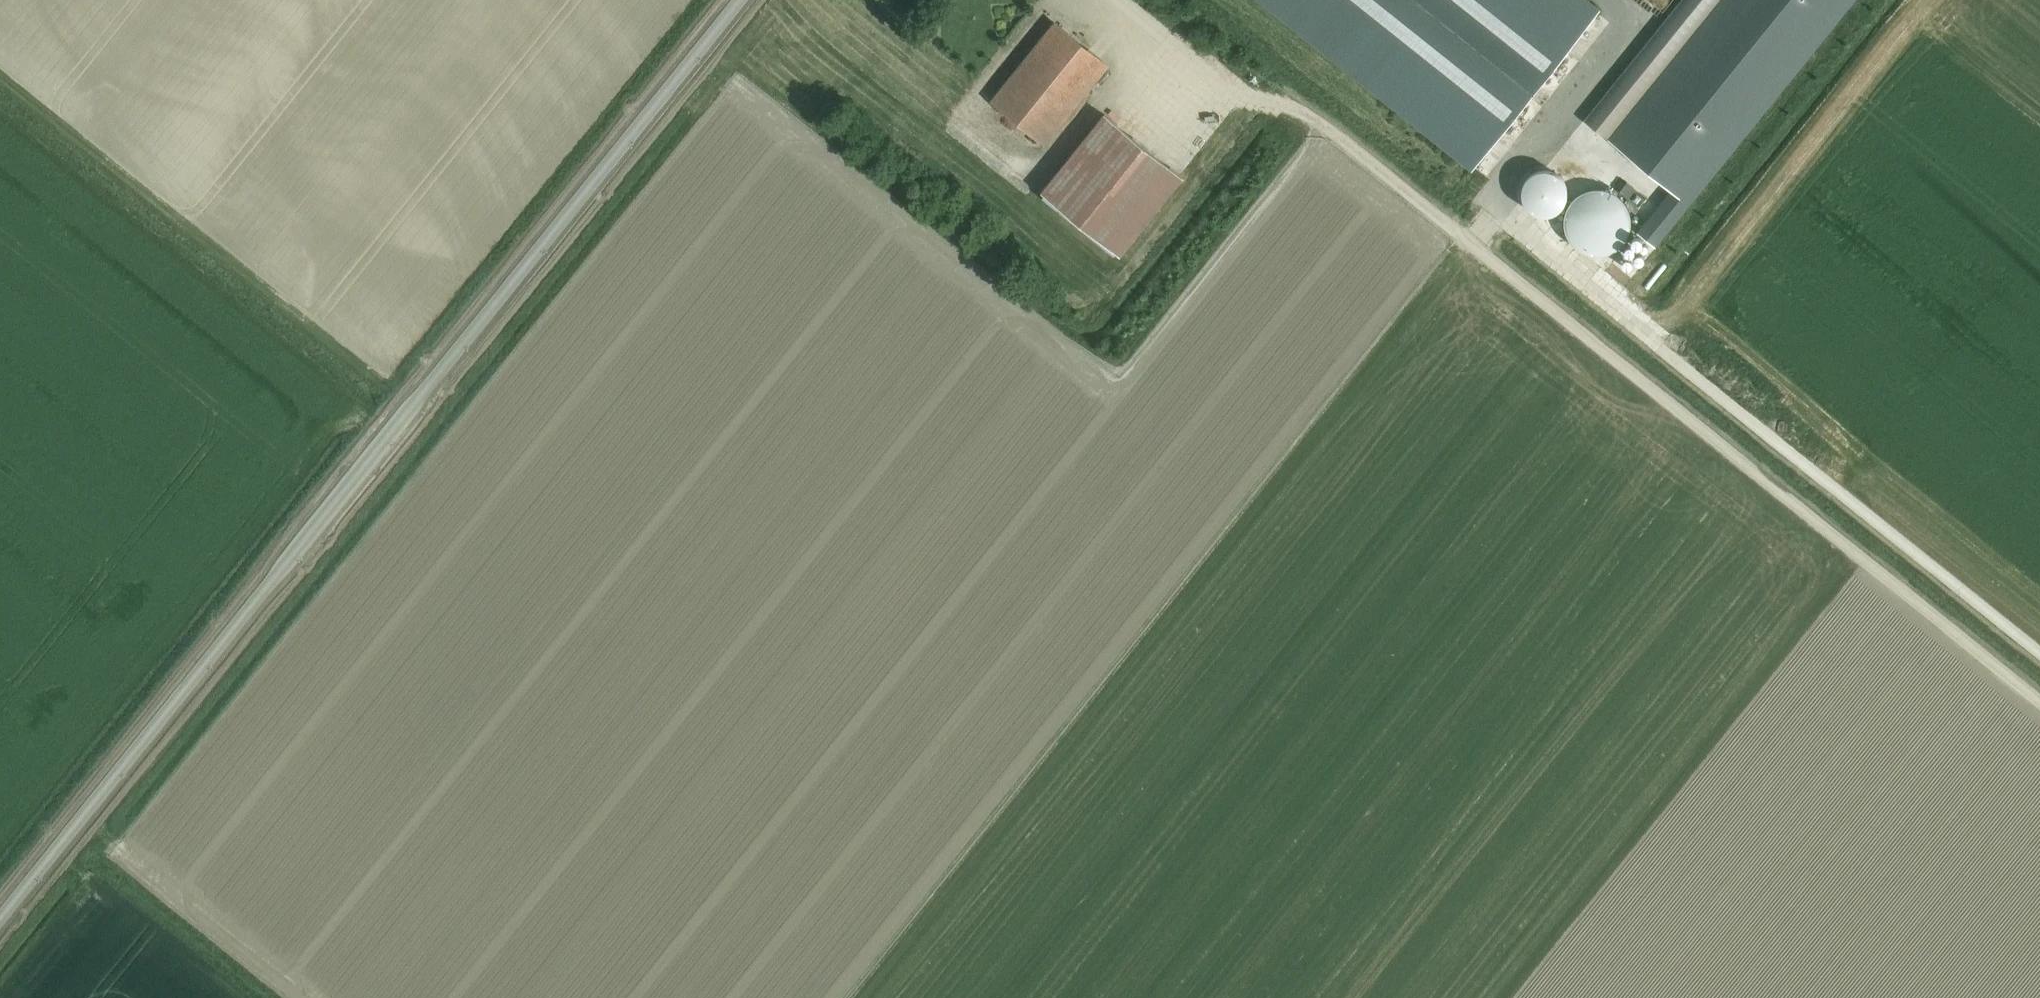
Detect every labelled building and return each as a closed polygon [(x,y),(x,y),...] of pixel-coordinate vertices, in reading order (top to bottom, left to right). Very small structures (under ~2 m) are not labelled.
[(1473,166),(1596,12),(1581,0),(1264,0),(1473,166)] [(1722,0),(1681,0),(1584,119),(1609,140),(1722,0)] [(1609,140),(1673,191),(1639,233),(1654,245),(1853,0),(1722,0),(1609,140)] [(1045,144),(1108,66),(1055,23),(992,101),(1045,144)] [(1041,193),(1120,256),(1183,177),(1105,114),(1041,193)] [(1542,178),(1555,156),(1541,148),(1528,170),(1542,178)]
